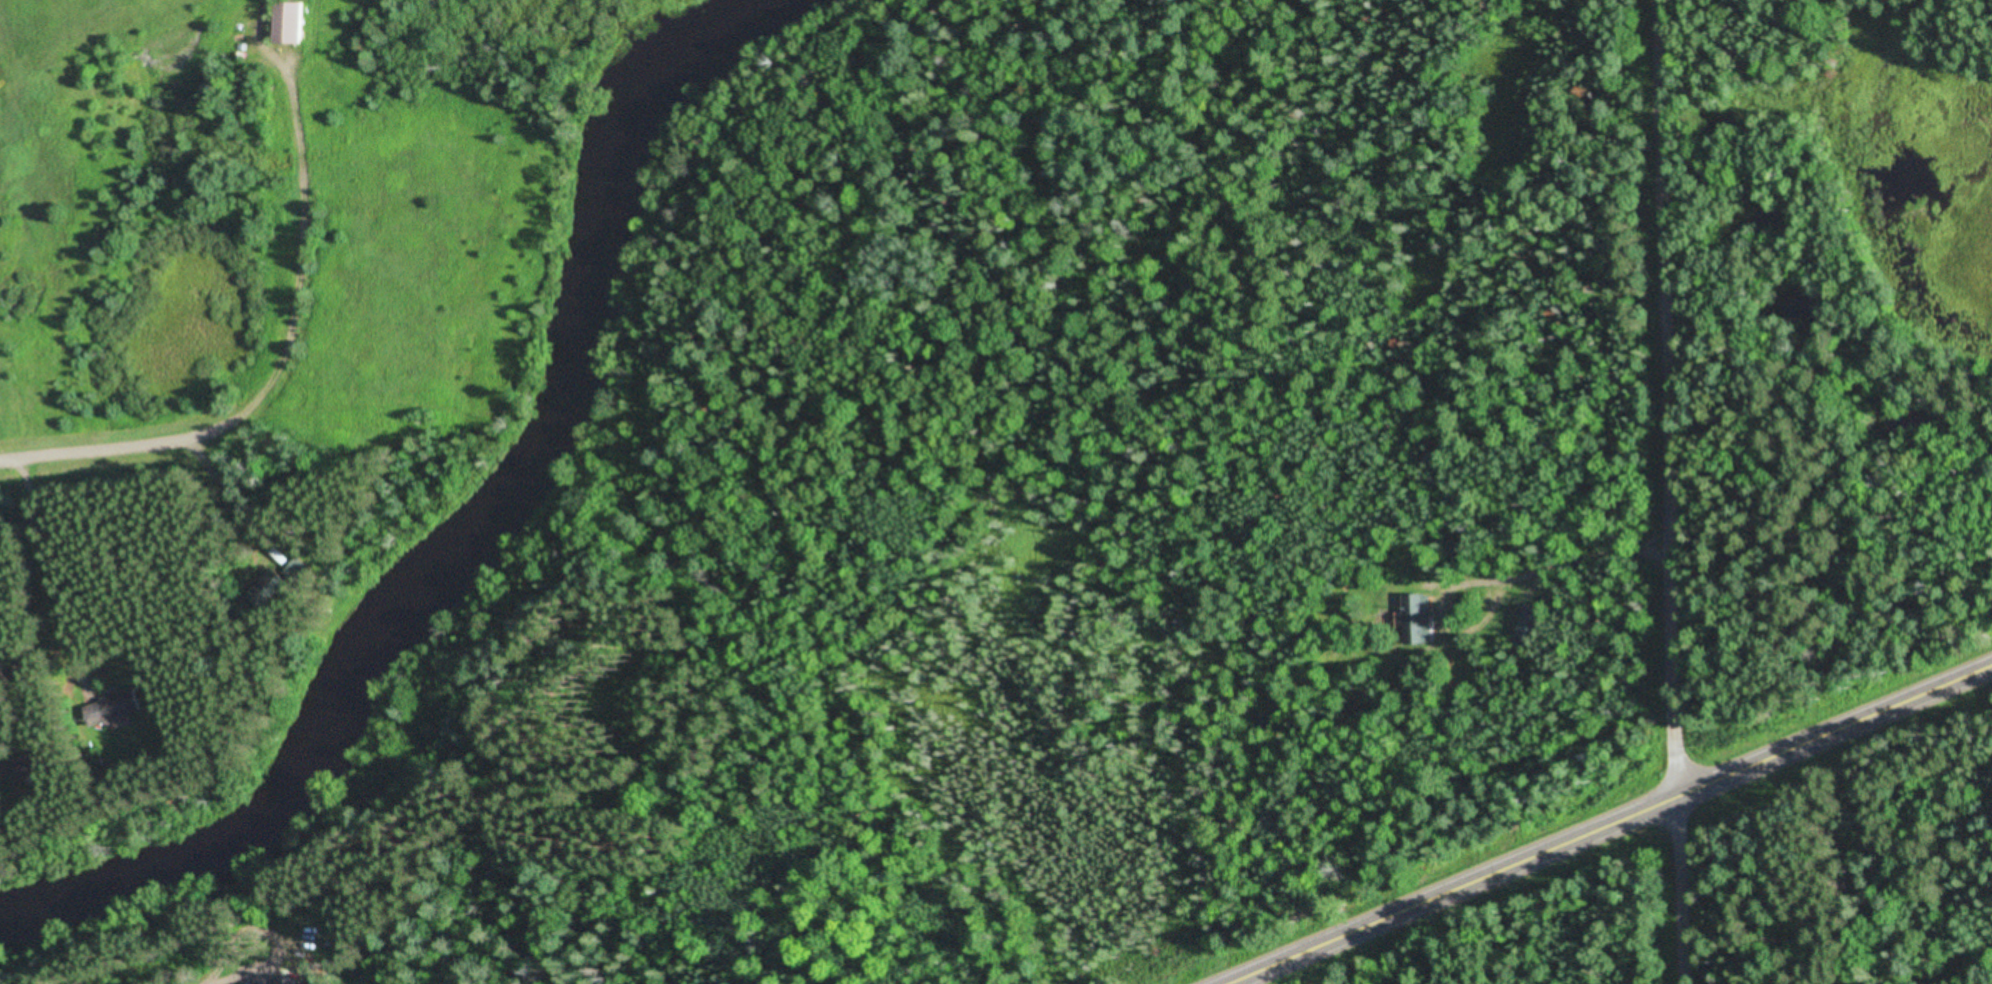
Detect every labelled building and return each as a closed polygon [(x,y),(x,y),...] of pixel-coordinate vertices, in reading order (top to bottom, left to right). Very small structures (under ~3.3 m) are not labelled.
[(308,2),(280,2),(280,44),(308,44),(308,2)] [(1409,595),(1409,645),(1432,645),(1432,595),(1409,595)] [(148,712),(141,690),(90,706),(96,728),(148,712)] [(52,774),(50,758),(26,760),(28,776),(52,774)]
